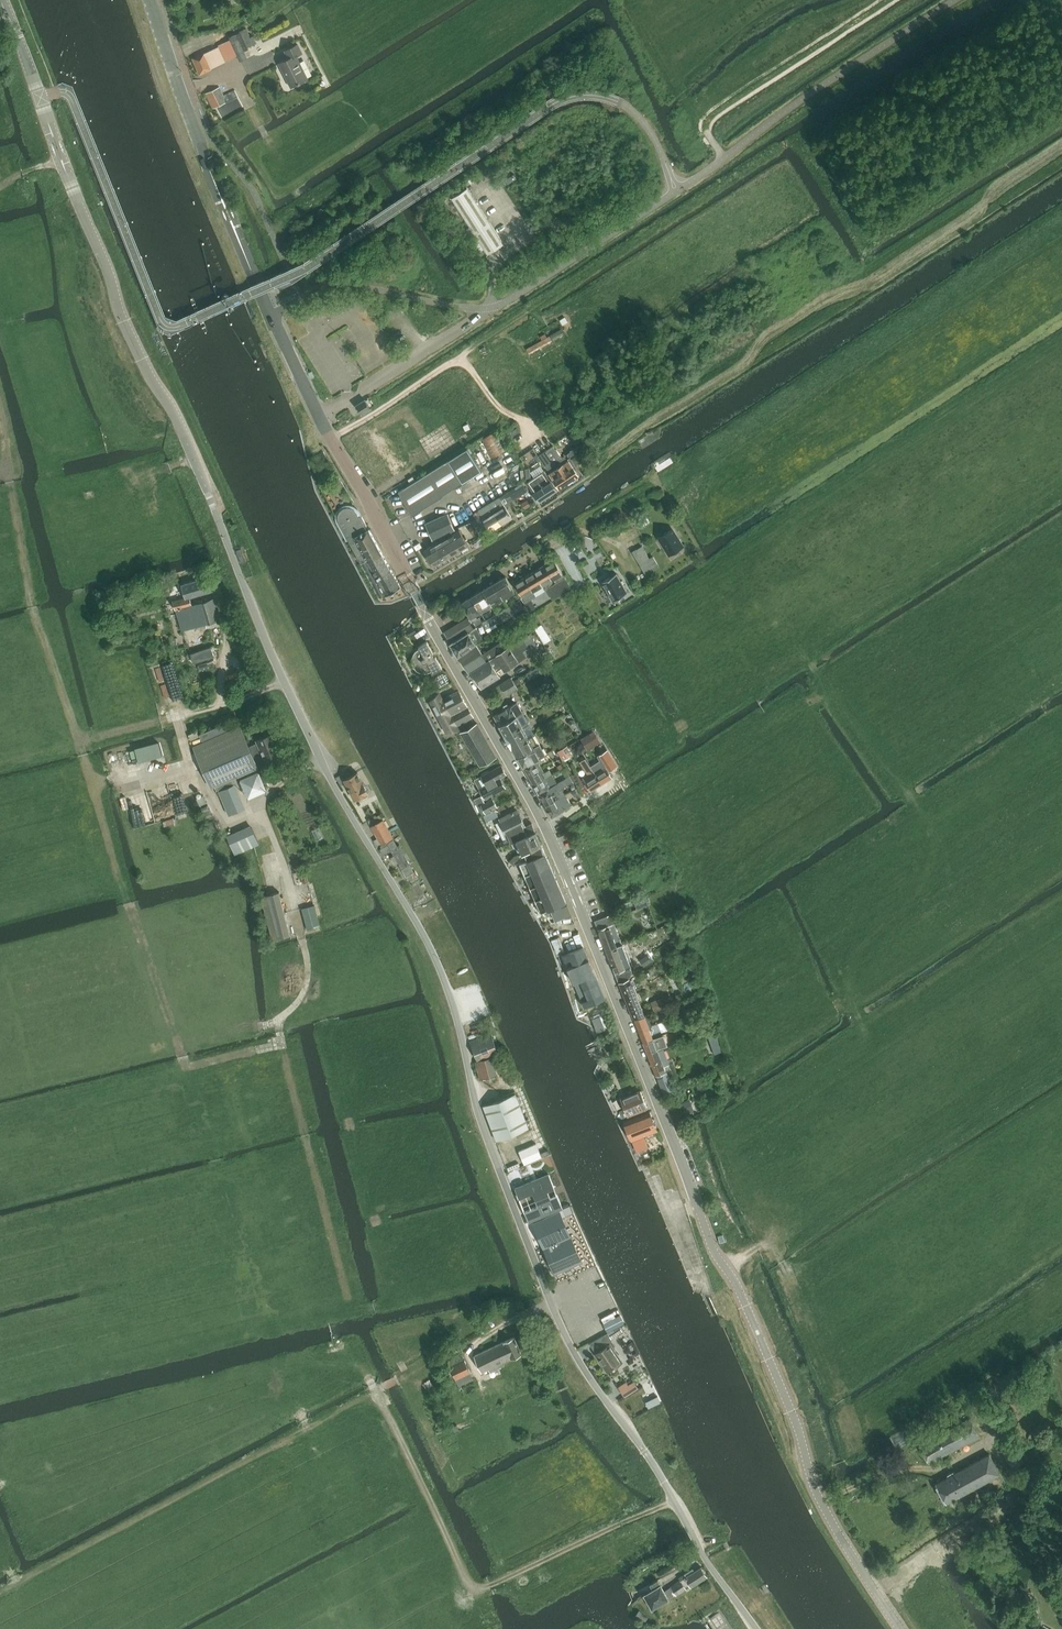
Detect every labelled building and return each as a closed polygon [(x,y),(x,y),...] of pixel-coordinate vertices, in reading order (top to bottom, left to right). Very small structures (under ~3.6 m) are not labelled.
[(230,38),(231,40),(218,45),(219,47),(204,54),(193,59),(200,74),(211,69),(226,63),(224,60),(225,60),(225,61),(238,55),(238,57),(241,61),(247,58),(244,52),(249,49),(248,47),(257,43),(254,36),(251,37),(246,28),(240,31),(241,33),(230,38)] [(279,63),(291,87),(308,78),(296,56),(302,53),(298,44),(285,51),(289,58),(279,63)] [(213,108),(216,107),(221,116),(243,106),(235,90),(224,95),(219,87),(210,91),(206,93),(213,108)] [(503,245),(468,189),(452,198),(488,254),(503,245)] [(231,311),(234,309),(226,293),(224,295),(221,302),(224,308),(231,311)] [(564,334),(561,329),(551,335),(554,339),(564,334)] [(529,353),(553,341),(550,336),(527,349),(529,353)] [(517,368),(498,379),(504,390),(512,385),(509,379),(520,373),(517,368)] [(356,405),(362,414),(371,408),(365,400),(356,405)] [(444,407),(447,414),(452,412),(456,420),(463,417),(457,402),(444,407)] [(441,405),(430,412),(437,424),(449,418),(441,405)] [(419,428),(427,423),(420,412),(412,417),(419,428)] [(480,440),(491,459),(506,450),(496,431),(480,440)] [(576,448),(547,468),(550,474),(560,489),(579,476),(569,461),(569,460),(579,453),(576,448)] [(412,514),(463,483),(481,471),(467,449),(449,460),(399,492),(412,514)] [(545,471),(527,483),(540,503),(558,491),(545,471)] [(512,517),(506,507),(511,504),(510,501),(524,492),(528,490),(525,487),(523,483),(504,494),(500,497),(500,498),(479,511),(484,520),(495,513),(501,524),(504,526),(508,520),(512,517)] [(406,593),(405,593),(401,587),(401,586),(386,559),(384,556),(384,555),(376,540),(370,530),(370,529),(367,530),(365,526),(367,525),(362,516),(359,517),(358,513),(355,509),(352,507),(347,507),(343,508),(340,511),(338,515),(338,519),(339,523),(361,564),(377,593),(378,592),(380,597),(387,594),(387,595),(390,594),(398,589),(402,596),(406,593)] [(484,520),(479,511),(475,513),(478,518),(484,530),(489,527),(491,531),(501,524),(495,513),(484,520)] [(426,523),(433,540),(455,530),(448,513),(426,523)] [(486,533),(484,530),(478,518),(473,521),(481,536),(486,533)] [(672,529),(659,537),(670,554),(683,546),(672,529)] [(460,530),(442,540),(450,556),(468,545),(460,530)] [(433,566),(450,556),(442,540),(424,551),(433,566)] [(660,567),(654,557),(651,560),(643,548),(638,551),(636,549),(632,552),(646,575),(660,567)] [(554,559),(545,565),(553,578),(562,573),(554,559)] [(545,565),(535,570),(544,584),(553,578),(545,565)] [(544,584),(535,570),(526,576),(534,590),(533,590),(534,593),(535,595),(546,589),(544,584)] [(628,592),(616,573),(602,582),(613,601),(628,592)] [(534,590),(526,576),(524,577),(523,575),(518,578),(519,580),(514,582),(523,596),(533,590),(534,590)] [(505,576),(494,583),(503,598),(515,591),(505,576)] [(211,590),(208,577),(182,585),(186,597),(189,596),(211,590)] [(565,577),(546,589),(552,598),(571,587),(565,577)] [(494,583),(484,589),(492,604),(503,598),(494,583)] [(484,589),(473,595),(482,611),(492,604),(484,589)] [(535,608),(529,599),(535,595),(534,593),(525,598),(526,601),(524,602),(529,610),(534,609),(535,608)] [(478,618),(476,614),(482,611),(473,595),(462,602),(464,606),(471,617),(475,626),(483,622),(480,617),(478,618)] [(220,620),(214,598),(192,605),(189,596),(186,597),(173,601),(183,630),(220,620)] [(518,616),(515,611),(524,606),(522,603),(520,600),(483,622),(487,629),(499,622),(500,623),(506,619),(508,622),(518,616)] [(442,614),(444,621),(452,618),(450,611),(442,614)] [(467,617),(444,631),(450,640),(472,626),(467,617)] [(413,625),(406,629),(410,636),(416,632),(416,631),(413,625)] [(541,625),(535,629),(543,642),(550,638),(541,625)] [(476,627),(469,631),(468,630),(450,641),(458,655),(476,644),(476,643),(483,638),(476,627)] [(525,655),(537,646),(529,634),(516,642),(525,655)] [(426,639),(418,644),(419,647),(418,648),(414,651),(412,656),(411,661),(413,665),(416,669),(421,672),(426,672),(431,670),(432,670),(433,672),(442,667),(426,639)] [(525,655),(516,642),(505,650),(496,656),(503,667),(505,671),(526,657),(525,655)] [(476,644),(458,655),(469,673),(471,672),(496,656),(505,650),(500,643),(483,654),(476,644)] [(211,647),(191,653),(194,663),(214,656),(211,647)] [(497,671),(503,667),(496,656),(471,672),(482,688),(500,676),(497,671)] [(211,661),(198,665),(200,670),(213,666),(211,661)] [(436,677),(435,680),(439,687),(450,681),(446,674),(442,673),(436,677)] [(499,700),(518,688),(513,680),(511,677),(492,689),(499,700)] [(473,716),(466,703),(459,690),(442,699),(441,697),(431,702),(444,727),(447,731),(473,716)] [(555,699),(552,694),(546,697),(549,702),(555,699)] [(494,715),(500,724),(522,712),(516,702),(510,705),(507,704),(503,706),(503,710),(494,715)] [(534,734),(528,722),(522,712),(500,724),(500,725),(505,735),(512,747),(532,735),(534,734)] [(478,723),(461,733),(480,767),(497,757),(478,723)] [(224,724),(200,734),(202,740),(227,730),(224,724)] [(267,763),(282,756),(272,732),(257,739),(258,742),(249,746),(241,727),(194,748),(211,786),(218,783),(258,766),(257,764),(266,760),(267,763)] [(594,731),(583,738),(588,747),(599,740),(594,731)] [(532,735),(512,747),(518,757),(524,767),(543,756),(546,754),(540,744),(538,745),(535,741),(532,735)] [(140,761),(165,753),(161,740),(136,747),(140,761)] [(557,752),(562,761),(572,755),(568,748),(570,748),(569,746),(557,752)] [(606,763),(598,768),(594,771),(602,784),(612,777),(607,769),(616,764),(608,751),(601,755),(606,763)] [(543,756),(524,767),(528,775),(541,768),(539,764),(545,760),(543,756)] [(602,784),(594,771),(586,759),(580,762),(585,770),(586,769),(589,774),(583,778),(591,790),(602,784)] [(505,787),(500,778),(507,774),(501,765),(497,767),(475,780),(480,789),(485,798),(505,787)] [(541,768),(528,775),(534,785),(552,775),(549,770),(544,773),(541,768)] [(241,777),(249,796),(268,789),(261,770),(241,777)] [(357,772),(344,779),(345,782),(355,800),(361,796),(363,797),(368,795),(368,792),(357,772)] [(341,774),(336,777),(340,785),(345,782),(344,779),(341,774)] [(552,775),(534,785),(539,794),(557,783),(552,775)] [(578,788),(583,785),(577,775),(573,778),(578,788)] [(230,778),(218,783),(221,789),(233,784),(230,778)] [(557,783),(539,794),(544,803),(563,792),(558,783),(557,783)] [(233,784),(221,789),(219,790),(230,814),(243,808),(233,784)] [(563,792),(544,803),(552,817),(571,806),(563,792)] [(202,799),(205,807),(212,804),(209,796),(202,799)] [(477,799),(475,800),(483,815),(487,812),(495,808),(497,807),(492,798),(485,802),(482,797),(478,799),(477,799)] [(176,803),(178,814),(186,812),(184,801),(176,803)] [(495,810),(489,813),(492,819),(498,816),(495,810)] [(501,820),(495,823),(504,841),(500,843),(502,846),(508,844),(511,842),(536,831),(532,823),(525,826),(519,812),(516,810),(500,818),(501,820)] [(380,814),(369,821),(372,826),(381,821),(383,820),(380,814)] [(383,820),(381,821),(372,826),(381,844),(393,837),(383,820)] [(227,836),(228,838),(235,855),(260,844),(252,828),(251,825),(227,836)] [(314,829),(318,839),(323,837),(319,827),(314,829)] [(536,831),(511,842),(513,847),(516,846),(520,854),(542,844),(536,831)] [(399,862),(406,876),(409,881),(418,876),(415,871),(414,872),(410,863),(399,844),(397,845),(394,839),(388,842),(389,845),(381,849),(380,849),(383,855),(392,850),(394,855),(391,857),(395,864),(399,862)] [(514,856),(510,860),(511,863),(518,860),(521,859),(522,862),(545,852),(542,844),(520,854),(514,856)] [(522,862),(520,863),(525,876),(550,865),(545,852),(522,862)] [(550,865),(525,876),(530,888),(556,877),(550,865)] [(556,877),(530,888),(536,901),(561,890),(556,877)] [(561,890),(536,901),(541,913),(550,909),(556,921),(565,917),(560,905),(566,902),(561,890)] [(291,937),(281,895),(262,898),(273,940),(291,937)] [(645,896),(634,901),(637,909),(649,904),(645,896)] [(308,928),(322,925),(315,902),(302,906),(308,928)] [(606,916),(595,919),(598,928),(607,951),(617,947),(623,944),(615,923),(613,924),(610,915),(606,916)] [(583,944),(561,953),(583,1007),(605,998),(583,944)] [(617,947),(607,951),(611,962),(621,958),(627,956),(623,944),(617,947)] [(648,955),(640,960),(644,965),(651,960),(648,955)] [(621,958),(611,962),(615,972),(618,981),(629,976),(631,976),(632,972),(632,968),(630,963),(627,956),(621,958)] [(644,1014),(636,993),(639,992),(635,983),(633,984),(632,985),(630,979),(619,983),(634,1018),(644,1014)] [(667,996),(652,1002),(656,1010),(670,1004),(667,996)] [(710,1005),(700,1009),(702,1016),(708,1014),(712,1010),(710,1005)] [(657,1010),(658,1018),(666,1017),(665,1009),(657,1010)] [(644,1014),(634,1018),(639,1031),(643,1041),(653,1037),(649,1028),(652,1027),(651,1025),(652,1024),(649,1015),(645,1016),(644,1014)] [(600,1015),(593,1018),(598,1032),(605,1029),(600,1015)] [(498,1051),(491,1032),(470,1041),(478,1059),(498,1051)] [(716,1032),(708,1035),(712,1046),(720,1042),(716,1032)] [(616,1034),(603,1040),(607,1051),(614,1048),(616,1050),(622,1048),(616,1034)] [(653,1037),(643,1041),(647,1052),(657,1049),(659,1048),(661,1047),(657,1037),(653,1039),(653,1037)] [(663,1048),(658,1050),(657,1049),(647,1052),(651,1063),(661,1059),(662,1060),(667,1057),(663,1048)] [(492,1057),(476,1061),(480,1079),(497,1074),(492,1057)] [(666,1072),(662,1060),(661,1059),(651,1063),(657,1076),(657,1075),(659,1079),(658,1079),(665,1096),(674,1092),(666,1072)] [(621,1112),(624,1120),(632,1117),(631,1114),(640,1110),(641,1113),(649,1111),(640,1091),(622,1099),(626,1109),(621,1112)] [(529,1128),(516,1094),(484,1106),(497,1140),(529,1128)] [(689,1100),(682,1103),(687,1113),(694,1109),(689,1100)] [(644,1135),(658,1130),(649,1110),(649,1111),(641,1113),(632,1117),(624,1120),(637,1151),(648,1146),(644,1135)] [(536,1143),(519,1151),(525,1164),(542,1156),(536,1143)] [(515,1188),(529,1222),(563,1208),(549,1174),(515,1188)] [(571,1207),(559,1212),(561,1218),(574,1213),(571,1207)] [(549,1262),(554,1274),(566,1269),(568,1273),(575,1270),(573,1265),(586,1260),(581,1248),(570,1223),(558,1229),(551,1214),(531,1222),(542,1248),(549,1262)] [(613,1312),(601,1318),(604,1323),(616,1317),(613,1312)] [(604,1323),(603,1323),(608,1331),(624,1323),(620,1315),(616,1317),(604,1323)] [(604,1335),(607,1340),(614,1336),(610,1331),(604,1335)] [(505,1361),(522,1353),(514,1337),(475,1355),(482,1371),(496,1365),(500,1366),(504,1364),(505,1361)] [(622,1362),(610,1343),(595,1353),(608,1371),(622,1362)] [(468,1359),(452,1364),(459,1384),(474,1379),(468,1359)] [(634,1381),(628,1384),(626,1381),(618,1387),(625,1397),(638,1388),(634,1381)] [(990,1408),(982,1418),(989,1427),(999,1425),(1001,1413),(990,1408)] [(930,1464),(981,1436),(971,1418),(920,1445),(930,1464)] [(946,1503),(1000,1473),(989,1454),(956,1472),(953,1471),(948,1474),(947,1477),(935,1483),(946,1503)] [(693,1568),(684,1574),(686,1577),(672,1586),(676,1594),(686,1588),(685,1586),(690,1583),(691,1585),(706,1576),(701,1567),(695,1571),(693,1568)] [(652,1608),(669,1598),(658,1579),(650,1584),(653,1589),(644,1594),(652,1608)] [(648,1617),(640,1610),(636,1614),(645,1621),(648,1617)]
